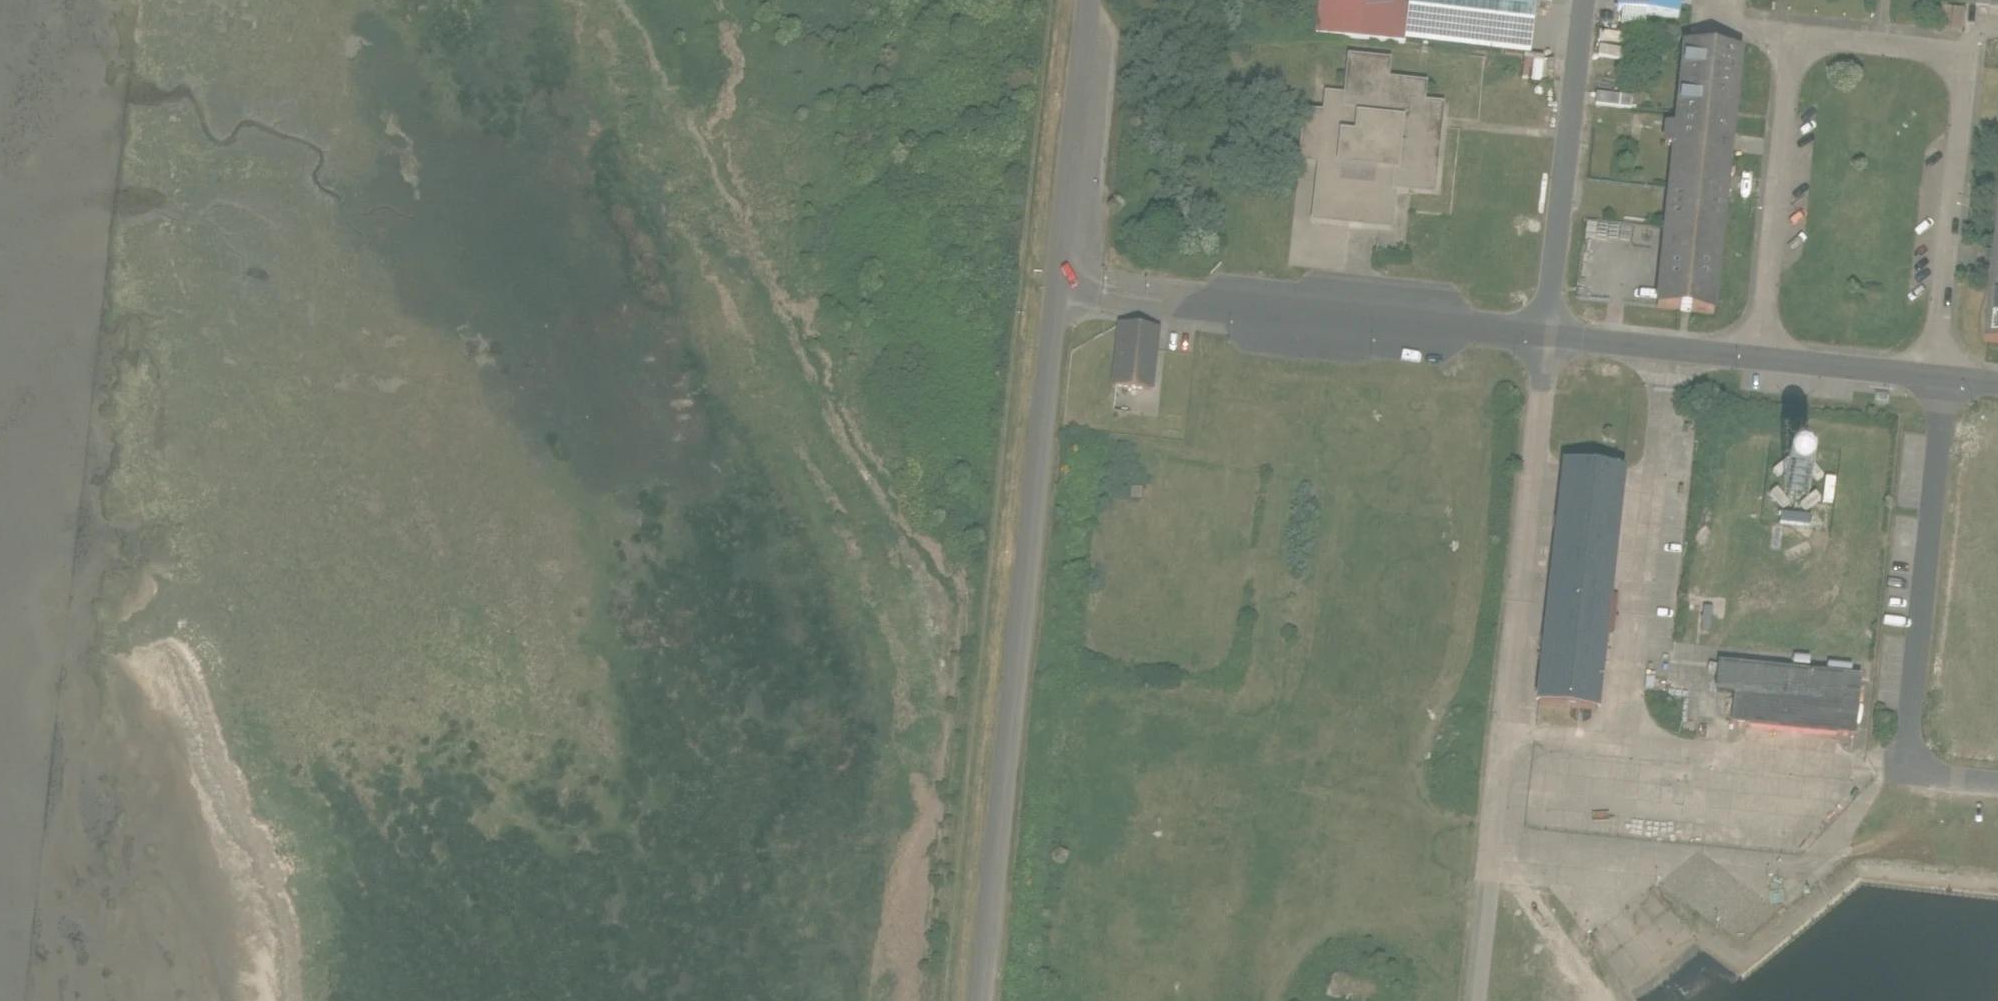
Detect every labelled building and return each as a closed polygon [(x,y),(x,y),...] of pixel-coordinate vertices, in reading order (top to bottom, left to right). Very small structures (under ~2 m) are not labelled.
[(1533,51),(1538,0),(1416,0),(1412,39),(1533,51)] [(1618,12),(1681,18),(1682,0),(1619,0),(1618,12)] [(1947,26),(1968,27),(1969,5),(1948,4),(1947,26)] [(1661,143),(1672,144),(1663,227),(1655,307),(1686,310),(1715,313),(1729,182),(1733,142),(1744,48),(1713,45),(1683,41),(1675,120),(1663,119),(1661,143)] [(1318,110),(1298,109),(1295,162),(1313,164),(1310,222),(1392,229),(1395,191),(1436,194),(1443,105),(1423,103),(1424,84),(1387,79),(1388,59),(1344,55),(1340,92),(1320,91),(1318,110)] [(1996,261),(1988,341),(1997,342),(1997,242),(1996,261)] [(1161,328),(1124,324),(1117,388),(1154,392),(1161,328)] [(1630,470),(1568,464),(1562,524),(1549,637),(1542,705),(1604,713),(1630,470)] [(1789,518),(1789,509),(1767,509),(1767,518),(1789,518)] [(1786,546),(1787,524),(1777,523),(1775,546),(1786,546)] [(1808,530),(1795,529),(1794,541),(1807,541),(1808,530)] [(1866,676),(1719,663),(1716,696),(1737,697),(1735,724),(1860,736),(1866,676)]
